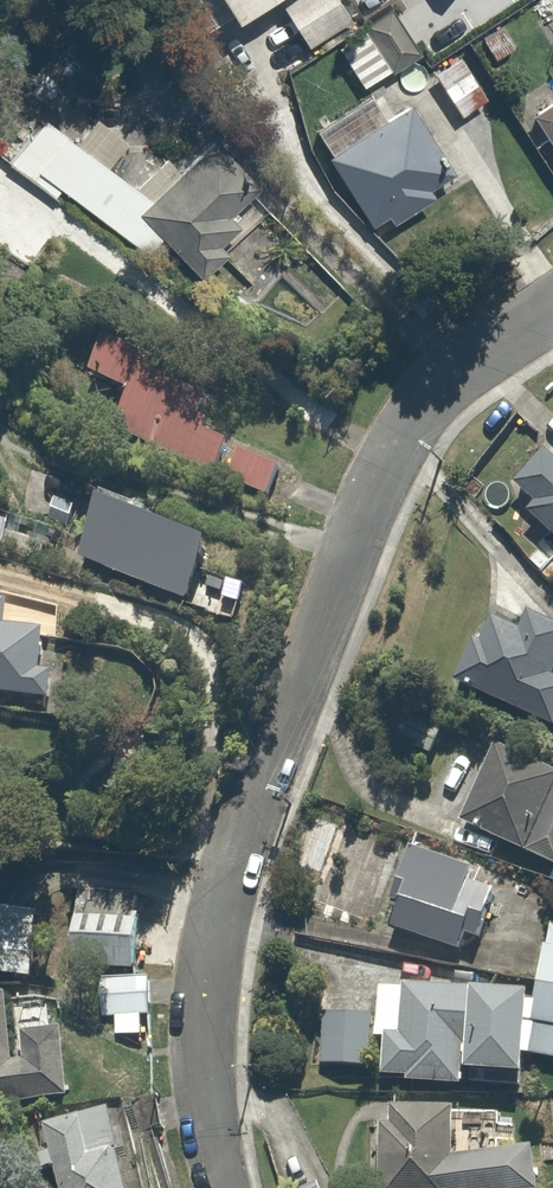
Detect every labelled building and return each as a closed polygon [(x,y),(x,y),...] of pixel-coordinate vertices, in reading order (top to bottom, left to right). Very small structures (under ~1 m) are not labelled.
[(228,21),(239,14),(243,21),(275,0),(214,0),(228,21)] [(285,4),(313,47),(361,17),(351,0),(291,0),(285,4)] [(338,44),(366,89),(436,43),(408,0),(406,0),(338,44)] [(504,26),(474,46),(492,72),(522,53),(504,26)] [(460,56),(435,72),(464,116),(489,100),(460,56)] [(71,82),(12,162),(145,259),(163,235),(145,221),(140,218),(179,165),(163,152),(138,186),(112,166),(138,131),(71,82)] [(396,82),(317,132),(376,225),(455,176),(396,82)] [(535,112),(552,145),(552,102),(535,112)] [(4,155),(26,124),(0,106),(0,152),(4,155)] [(209,134),(145,221),(163,235),(215,273),(227,257),(251,275),(273,246),(233,217),(264,175),(209,134)] [(138,398),(123,431),(263,494),(280,457),(209,425),(226,387),(117,338),(97,380),(138,398)] [(513,491),(552,529),(552,448),(513,491)] [(228,547),(119,500),(92,562),(202,609),(228,547)] [(0,602),(0,695),(45,702),(55,643),(9,636),(14,604),(0,602)] [(457,682),(552,727),(552,615),(539,608),(527,634),(500,622),(486,651),(474,645),(457,682)] [(504,745),(466,827),(552,867),(552,767),(504,745)] [(502,869),(420,840),(398,902),(408,906),(398,933),(469,958),(475,939),(493,946),(508,903),(492,898),(502,869)] [(149,922),(77,914),(74,941),(146,948),(149,922)] [(0,915),(0,977),(42,980),(47,919),(0,915)] [(552,922),(543,1001),(535,1059),(552,1061),(552,922)] [(155,983),(100,976),(96,1013),(112,1015),(110,1033),(139,1036),(141,1017),(151,1018),(155,983)] [(373,1071),(377,1040),(384,984),(384,983),(357,979),(353,1012),(324,1008),(317,1064),(373,1071)] [(470,1095),(472,1077),(482,996),(384,984),(377,1040),(394,1042),(389,1084),(470,1095)] [(532,1085),(535,1059),(543,1001),(482,993),(482,996),(472,1077),(532,1085)] [(0,1000),(0,1102),(76,1096),(71,1035),(32,1038),(34,1065),(19,1066),(14,999),(0,1000)] [(380,1129),(386,1187),(549,1187),(545,1149),(462,1157),(457,1102),(391,1108),(393,1128),(380,1129)] [(118,1105),(54,1123),(72,1187),(140,1187),(118,1105)]
